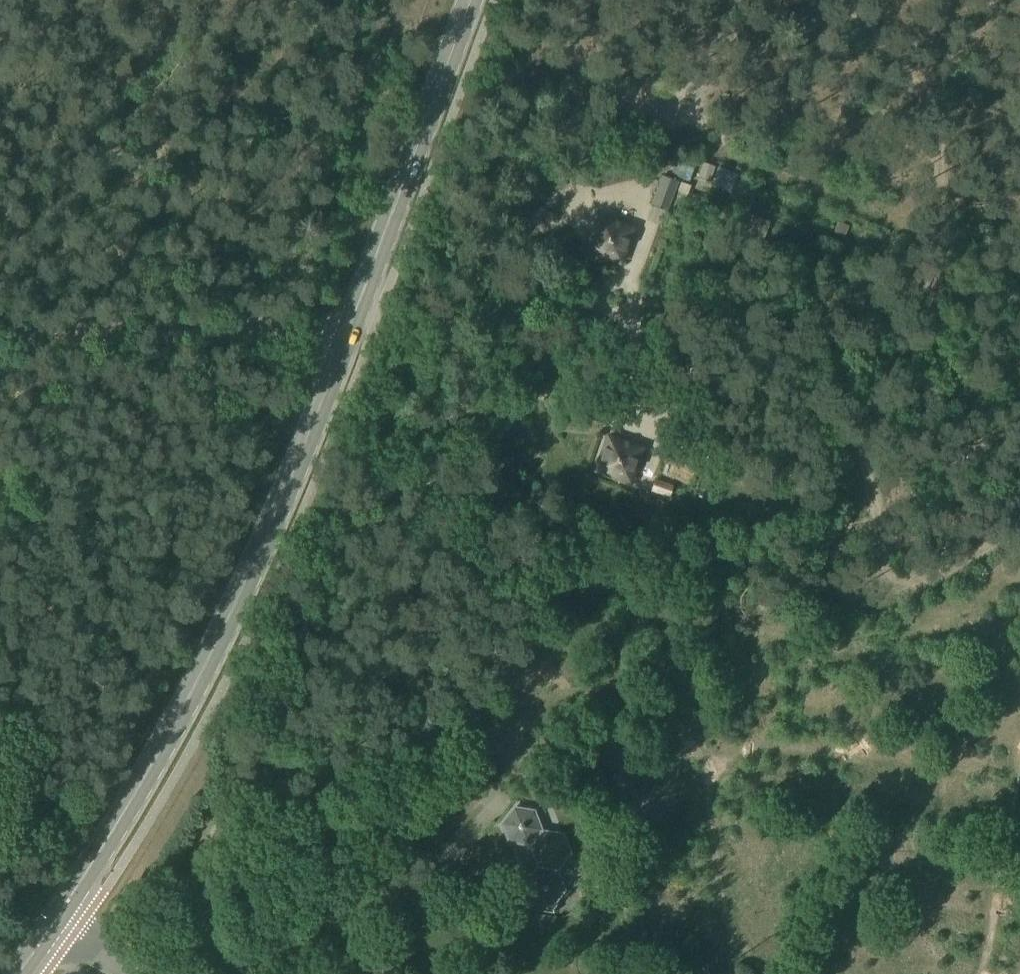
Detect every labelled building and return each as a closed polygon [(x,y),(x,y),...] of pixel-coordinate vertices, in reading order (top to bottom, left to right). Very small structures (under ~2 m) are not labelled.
[(646,155),(643,163),(658,169),(664,152),(654,149),(646,155)] [(682,155),(674,176),(693,183),(700,161),(682,155)] [(715,168),(708,186),(825,230),(832,212),(715,168)] [(661,177),(658,186),(675,192),(677,182),(661,177)] [(658,186),(650,211),(667,217),(675,192),(658,186)] [(599,217),(587,249),(620,261),(632,229),(599,217)] [(607,437),(596,470),(630,482),(641,448),(607,437)] [(655,479),(649,500),(666,505),(672,484),(655,479)] [(983,682),(1004,681),(1004,670),(983,671),(983,682)] [(656,804),(672,763),(646,754),(631,794),(656,804)] [(515,808),(503,823),(510,841),(531,844),(540,867),(527,883),(526,883),(526,885),(532,900),(532,901),(533,902),(534,902),(551,905),(564,890),(556,870),(570,853),(563,835),(542,832),(534,811),(515,808)]
